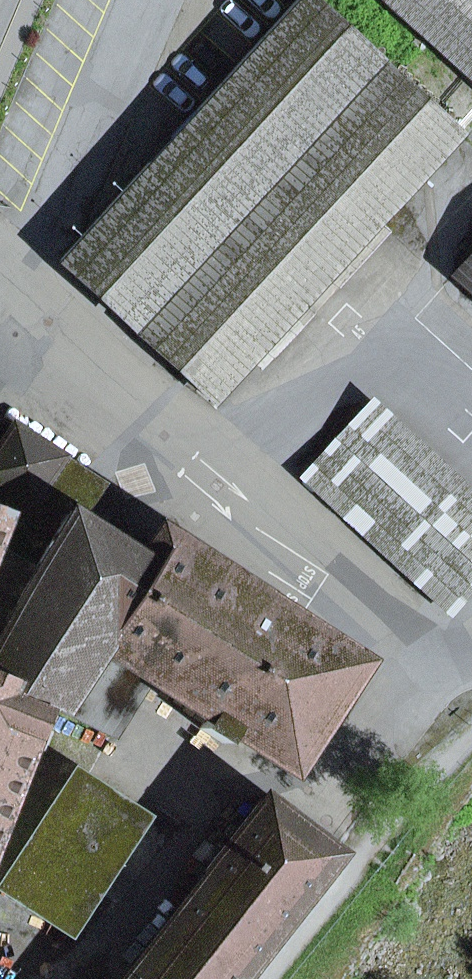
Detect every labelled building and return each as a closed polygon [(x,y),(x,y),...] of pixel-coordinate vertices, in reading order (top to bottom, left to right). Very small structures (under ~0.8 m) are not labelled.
[(215,402),(458,136),(310,0),(296,0),(59,260),(215,402)] [(471,81),(471,0),(383,0),(471,81)] [(455,273),(471,289),(471,254),(455,273)] [(471,588),(471,494),(370,401),(300,478),(449,614),(471,588)] [(41,701),(52,706),(145,562),(79,518),(101,484),(13,426),(0,445),(0,486),(7,491),(0,501),(0,808),(41,701)] [(347,664),(158,542),(145,562),(52,706),(111,734),(151,672),(211,711),(200,728),(222,743),(233,726),(284,759),(347,664)] [(136,831),(147,814),(73,766),(0,878),(0,887),(13,895),(79,793),(136,831)] [(79,793),(13,895),(70,933),(136,831),(79,793)] [(333,855),(262,799),(122,978),(236,978),(333,855)]
